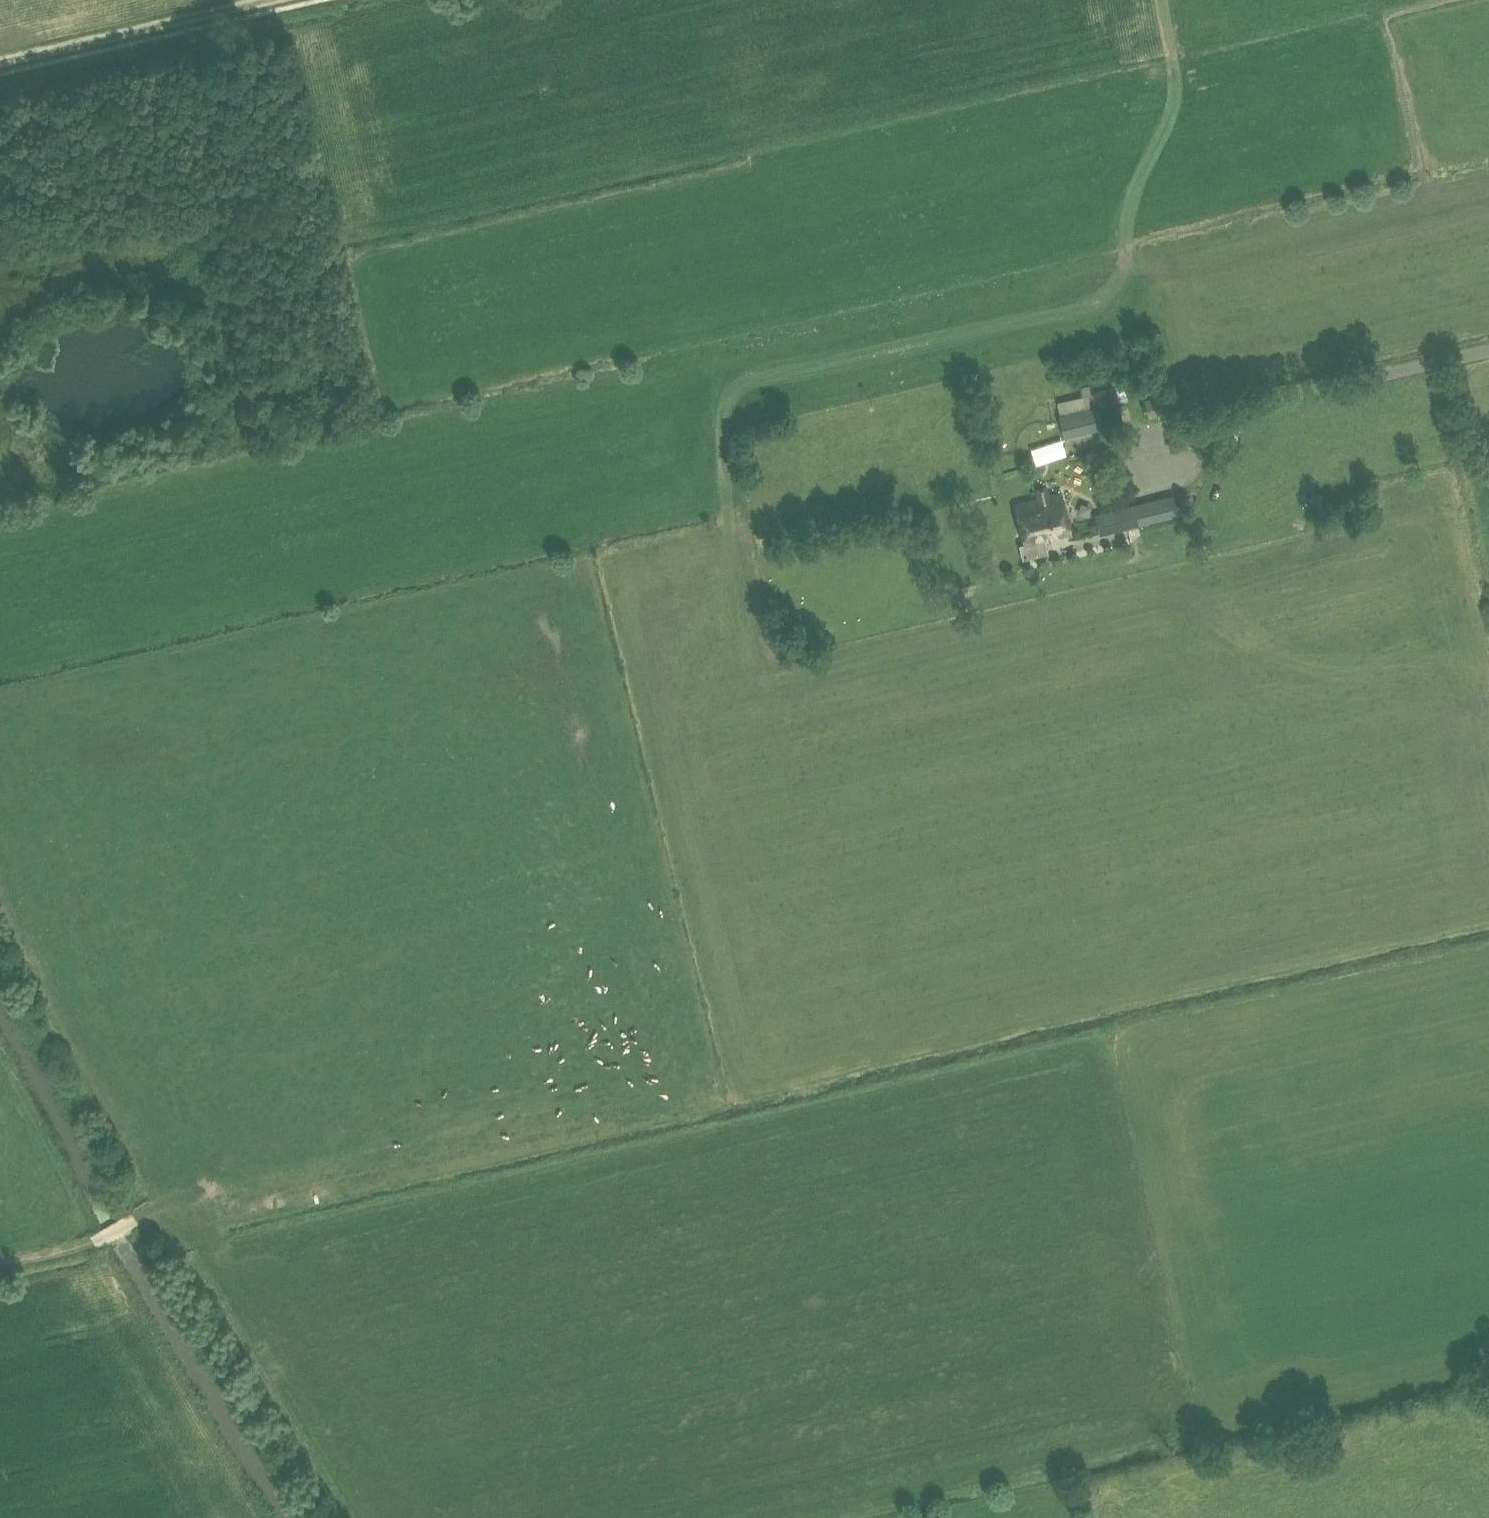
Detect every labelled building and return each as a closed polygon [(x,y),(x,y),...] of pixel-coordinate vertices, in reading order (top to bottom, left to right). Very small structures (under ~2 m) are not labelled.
[(1094,390),(1097,404),(1101,422),(1121,418),(1114,386),(1094,390)] [(1144,399),(1148,417),(1165,413),(1161,395),(1144,399)] [(1101,422),(1097,404),(1059,412),(1064,436),(1103,428),(1101,422)] [(1104,475),(1110,465),(1094,455),(1088,465),(1104,475)] [(1022,557),(1047,551),(1045,539),(1070,533),(1061,492),(1049,495),(1036,497),(1015,502),(1025,543),(1019,544),(1022,557)] [(1099,533),(1177,515),(1173,495),(1095,513),(1099,533)]
